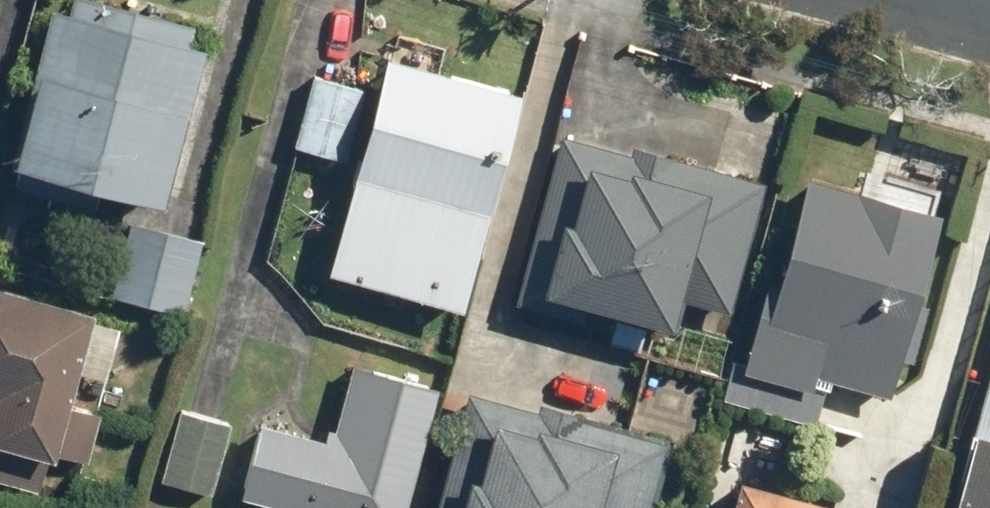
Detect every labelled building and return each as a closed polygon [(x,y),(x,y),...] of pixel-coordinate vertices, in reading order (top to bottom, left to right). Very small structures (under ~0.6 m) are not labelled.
[(53,8),(12,165),(20,167),(15,188),(92,209),(97,187),(165,205),(207,49),(189,44),(195,24),(102,0),(73,0),(69,12),(53,8)] [(522,96),(385,60),(328,276),(464,312),(522,96)] [(367,90),(313,76),(293,151),(347,165),(367,90)] [(632,155),(562,138),(520,306),(593,324),(597,308),(678,328),(684,303),(732,315),(764,188),(673,165),(675,157),(635,146),(632,155)] [(941,213),(809,180),(783,287),(769,283),(746,378),(813,394),(816,382),(894,401),(941,213)] [(207,241),(127,220),(106,304),(186,327),(207,241)] [(99,312),(0,286),(0,482),(41,493),(50,460),(59,463),(99,312)] [(261,427),(242,498),(275,506),(275,507),(410,507),(441,391),(353,367),(336,432),(328,430),(324,443),(261,427)] [(952,507),(989,507),(989,367),(952,507)] [(468,394),(440,507),(653,507),(669,444),(582,422),(584,414),(539,403),(537,411),(468,394)] [(233,423),(176,409),(157,482),(213,496),(233,423)] [(743,483),(737,507),(841,507),(842,507),(743,483)]
